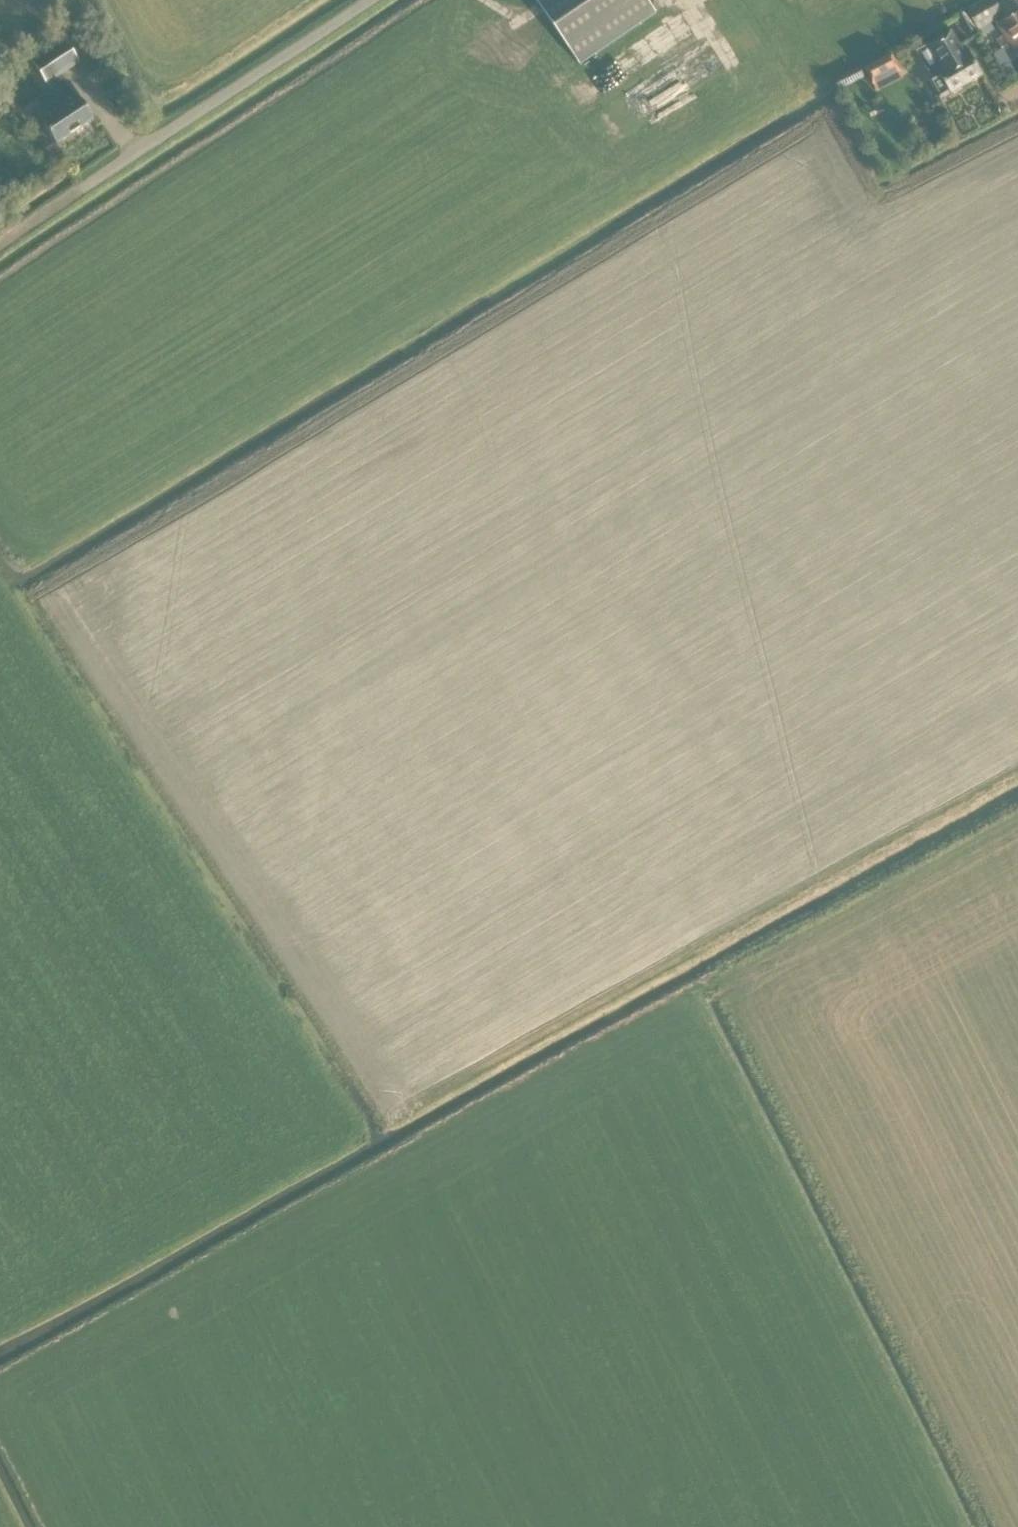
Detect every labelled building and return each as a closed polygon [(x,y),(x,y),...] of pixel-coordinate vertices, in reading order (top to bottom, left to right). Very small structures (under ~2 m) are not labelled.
[(580,66),(657,15),(647,0),(536,0),(580,66)] [(1005,16),(996,0),(988,0),(968,12),(980,31),(1005,16)] [(1010,45),(1017,57),(1017,15),(999,26),(1005,37),(998,42),(1002,50),(1010,45)] [(984,77),(969,50),(965,53),(953,32),(929,46),(940,67),(937,69),(941,76),(930,82),(940,99),(950,93),(952,95),(984,77)] [(677,98),(729,68),(713,41),(694,52),(702,65),(682,76),(684,79),(670,87),(677,98)] [(32,64),(47,86),(78,65),(64,43),(32,64)] [(1005,50),(995,56),(1001,67),(1011,61),(1005,50)] [(902,73),(891,54),(864,69),(874,87),(902,73)] [(40,123),(56,146),(93,122),(68,83),(37,104),(47,118),(40,123)]
